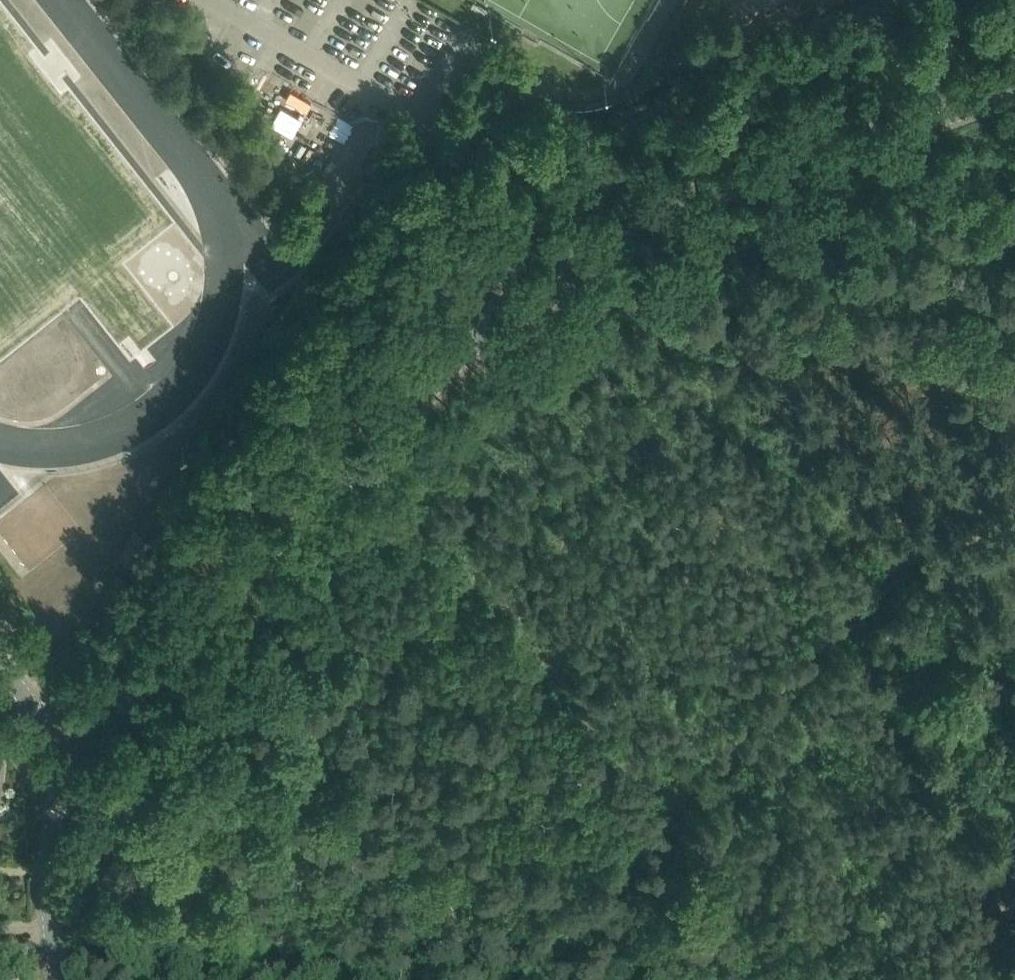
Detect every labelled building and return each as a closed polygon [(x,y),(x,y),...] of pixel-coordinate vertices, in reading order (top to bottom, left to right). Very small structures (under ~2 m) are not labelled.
[(136,529),(121,553),(133,561),(149,537),(136,529)]
